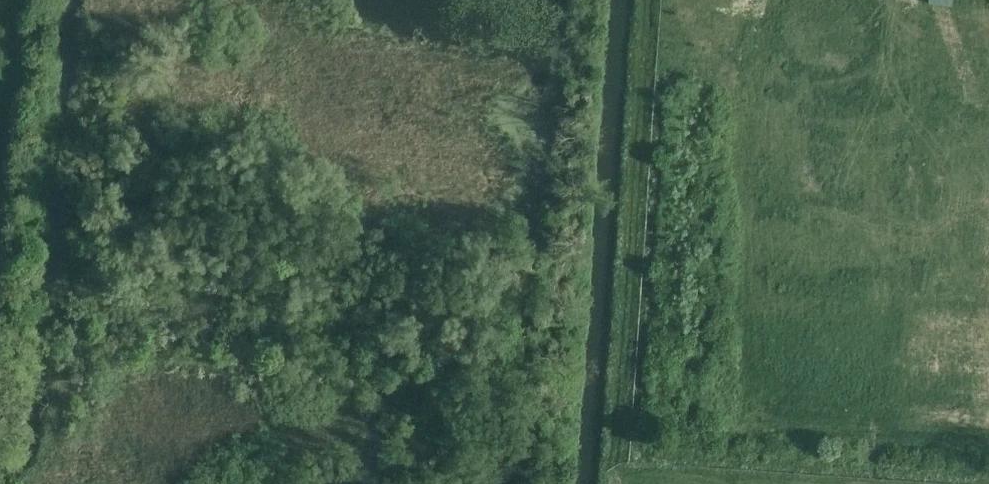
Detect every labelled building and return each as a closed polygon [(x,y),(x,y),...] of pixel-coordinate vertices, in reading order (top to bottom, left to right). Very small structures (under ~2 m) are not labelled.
[(689,91),(712,94),(713,84),(691,81),(689,91)]
